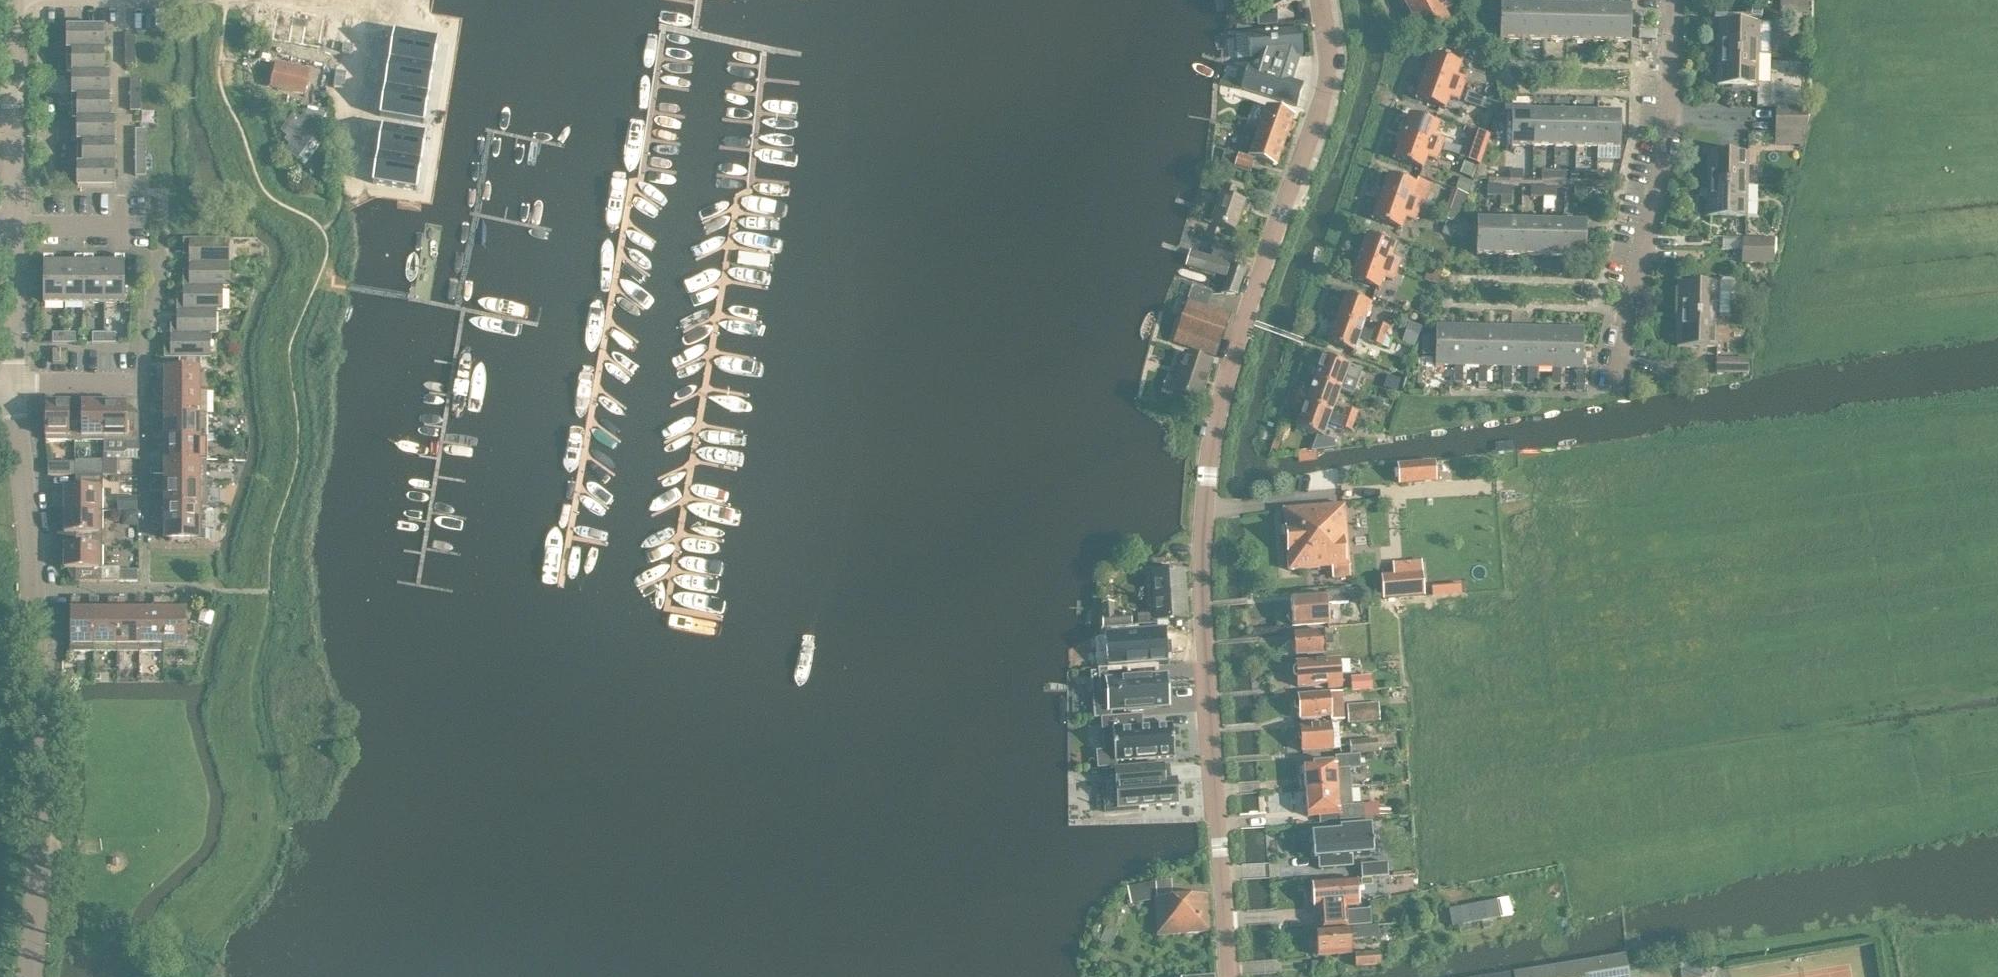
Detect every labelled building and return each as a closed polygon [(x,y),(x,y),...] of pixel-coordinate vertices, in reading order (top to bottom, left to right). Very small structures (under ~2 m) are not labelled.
[(1412,14),(1438,0),(1405,0),(1412,14)] [(1438,27),(1450,21),(1444,9),(1453,5),(1450,0),(1438,0),(1412,14),(1423,35),(1438,27)] [(1808,0),(1812,0),(1781,0),(1780,8),(1808,9),(1808,0)] [(1522,38),(1522,4),(1500,3),(1499,38),(1522,38)] [(1522,38),(1543,39),(1544,4),(1522,4),(1522,38)] [(1543,39),(1565,39),(1565,4),(1544,4),(1543,39)] [(1565,39),(1586,40),(1587,5),(1565,4),(1565,39)] [(1586,40),(1608,40),(1608,5),(1587,5),(1586,40)] [(1631,6),(1608,5),(1608,40),(1630,40),(1631,6)] [(278,6),(273,37),(319,45),(324,14),(278,6)] [(1275,10),(1256,12),(1258,25),(1276,23),(1275,10)] [(1719,20),(1718,52),(1758,53),(1770,53),(1770,21),(1719,20)] [(72,71),(105,71),(105,25),(66,25),(66,42),(71,42),(72,71)] [(1290,79),(1298,56),(1302,55),(1300,27),(1247,31),(1249,60),(1252,59),(1249,66),(1247,65),(1240,87),(1296,105),(1303,83),(1290,79)] [(394,31),(389,59),(433,67),(438,38),(394,31)] [(1472,50),(1486,47),(1485,38),(1471,40),(1472,50)] [(353,45),(343,43),(342,51),(352,53),(353,45)] [(1758,53),(1718,52),(1717,84),(1757,85),(1758,53)] [(1424,75),(1462,89),(1466,78),(1456,75),(1461,63),(1432,53),(1424,75)] [(389,59),(384,87),(428,94),(433,67),(389,59)] [(272,83),(304,91),(309,70),(277,62),(272,83)] [(346,72),(335,70),(333,86),(343,88),(346,72)] [(77,88),(77,116),(110,116),(110,71),(105,71),(72,71),(71,88),(77,88)] [(1458,99),(1462,89),(1424,75),(1416,98),(1444,108),(1449,96),(1458,99)] [(384,87),(380,115),(424,122),(428,94),(384,87)] [(1464,101),(1482,107),(1486,98),(1467,91),(1464,101)] [(1284,140),(1294,114),(1265,103),(1256,128),(1257,129),(1264,131),(1263,132),(1284,140)] [(1775,119),(1807,120),(1807,108),(1775,107),(1775,119)] [(280,130),(287,135),(284,139),(289,143),(285,149),(297,158),(321,125),(318,123),(326,111),(307,108),(300,117),(293,112),(280,130)] [(1510,144),(1533,144),(1533,110),(1511,109),(1510,144)] [(1554,145),(1555,110),(1533,110),(1533,144),(1554,145)] [(1576,145),(1577,111),(1555,110),(1554,145),(1576,145)] [(1576,145),(1597,146),(1598,111),(1577,111),(1576,145)] [(1620,112),(1598,111),(1597,146),(1620,147),(1620,112)] [(1402,135),(1440,149),(1444,139),(1435,135),(1439,123),(1410,113),(1402,135)] [(110,116),(77,116),(77,133),(82,133),(82,170),(77,170),(77,186),(115,186),(115,116),(110,116)] [(1807,131),(1807,120),(1775,119),(1775,131),(1807,131)] [(382,125),(377,154),(421,162),(426,133),(382,125)] [(135,128),(135,136),(145,136),(145,128),(135,128)] [(1239,168),(1250,171),(1254,158),(1275,165),(1284,140),(1263,132),(1264,131),(1257,129),(1256,128),(1247,155),(1239,152),(1238,153),(1225,149),(1221,162),(1239,168)] [(1474,128),(1464,158),(1476,163),(1486,133),(1474,128)] [(1437,159),(1440,149),(1402,135),(1394,158),(1423,168),(1427,156),(1437,159)] [(354,142),(344,140),(341,156),(351,158),(354,142)] [(1445,150),(1458,154),(1462,146),(1448,141),(1445,150)] [(1747,152),(1707,151),(1707,183),(1747,184),(1747,152)] [(377,154),(372,182),(416,190),(421,162),(377,154)] [(1475,165),(1464,161),(1460,172),(1471,176),(1475,165)] [(145,167),(135,167),(135,175),(145,175),(145,167)] [(1511,168),(1511,177),(1523,177),(1523,168),(1511,168)] [(1553,178),(1554,169),(1542,168),(1542,178),(1553,178)] [(1554,169),(1553,178),(1567,178),(1567,169),(1554,169)] [(1585,180),(1594,180),(1596,180),(1597,171),(1585,170),(1585,180)] [(1597,171),(1596,180),(1609,180),(1609,171),(1597,171)] [(1418,180),(1417,183),(1389,173),(1388,174),(1383,172),(1377,188),(1381,189),(1379,195),(1380,195),(1418,209),(1422,199),(1425,200),(1431,184),(1418,180)] [(1456,186),(1467,191),(1471,179),(1460,175),(1456,186)] [(1238,187),(1232,185),(1232,183),(1225,181),(1216,206),(1209,203),(1203,219),(1211,222),(1235,231),(1244,202),(1234,199),(1238,187)] [(1747,184),(1707,183),(1706,215),(1746,216),(1747,184)] [(1499,194),(1500,184),(1488,184),(1488,193),(1499,194)] [(1500,184),(1499,194),(1512,194),(1512,184),(1500,184)] [(1543,194),(1543,185),(1531,185),(1531,194),(1543,194)] [(1543,185),(1543,194),(1553,195),(1556,195),(1556,185),(1543,185)] [(1586,196),(1587,187),(1574,187),(1574,196),(1586,196)] [(1467,193),(1453,188),(1443,219),(1457,224),(1467,193)] [(1543,194),(1542,207),(1552,207),(1553,195),(1543,194)] [(1415,220),(1418,209),(1380,195),(1372,218),(1401,228),(1405,216),(1415,220)] [(1476,253),(1498,253),(1499,219),(1476,218),(1476,253)] [(1520,254),(1520,219),(1499,219),(1498,253),(1520,254)] [(1520,254),(1541,254),(1542,220),(1520,219),(1520,254)] [(1563,255),(1563,220),(1542,220),(1541,254),(1563,255)] [(1586,221),(1563,220),(1563,255),(1585,255),(1585,234),(1586,221)] [(1447,222),(1443,231),(1453,234),(1456,225),(1447,222)] [(1367,233),(1358,256),(1396,270),(1400,259),(1391,256),(1395,244),(1367,233)] [(1585,234),(1585,255),(1595,255),(1595,234),(1585,234)] [(1741,249),(1773,250),(1773,238),(1741,237),(1741,249)] [(189,250),(189,262),(229,262),(229,238),(183,238),(183,250),(189,250)] [(1211,256),(1229,261),(1232,262),(1233,262),(1237,248),(1215,242),(1211,256)] [(1773,250),(1741,249),(1741,261),(1773,262),(1773,250)] [(1229,261),(1211,256),(1190,250),(1186,264),(1225,275),(1229,261)] [(43,302),(64,302),(64,262),(53,262),(53,255),(44,255),(44,262),(43,262),(43,302)] [(64,302),(84,302),(84,255),(75,255),(75,262),(64,262),(64,302)] [(84,302),(104,302),(104,262),(93,262),(93,255),(84,255),(84,302)] [(104,262),(104,302),(124,302),(124,262),(124,256),(115,256),(115,262),(104,262)] [(1396,270),(1358,256),(1350,278),(1379,289),(1383,276),(1393,280),(1396,270)] [(183,274),(183,286),(223,286),(229,286),(229,262),(189,262),(189,274),(183,274)] [(1246,267),(1233,262),(1232,262),(1221,292),(1237,293),(1246,267)] [(1426,274),(1424,282),(1438,287),(1443,272),(1436,269),(1434,274),(1432,276),(1426,274)] [(1719,282),(1718,282),(1678,281),(1678,313),(1717,314),(1729,314),(1730,294),(1735,289),(1735,283),(1730,278),(1723,277),(1719,282)] [(177,297),(177,309),(216,309),(223,309),(223,286),(183,286),(183,297),(177,297)] [(1187,297),(1172,341),(1216,356),(1231,312),(1207,304),(1211,293),(1193,286),(1189,297),(1187,297)] [(1336,317),(1362,327),(1371,303),(1345,293),(1336,317)] [(1422,302),(1419,312),(1426,314),(1430,305),(1422,302)] [(170,321),(170,333),(210,333),(216,333),(216,309),(177,309),(177,321),(170,321)] [(1717,314),(1678,313),(1677,345),(1717,346),(1717,314)] [(1353,351),(1358,336),(1388,347),(1392,338),(1385,335),(1373,331),(1362,327),(1336,317),(1327,342),(1353,351)] [(1377,322),(1373,331),(1385,335),(1389,326),(1388,326),(1377,322)] [(1410,322),(1403,342),(1415,346),(1422,327),(1410,322)] [(1459,364),(1460,324),(1435,324),(1435,335),(1422,335),(1422,353),(1435,354),(1434,363),(1454,364),(1453,380),(1462,381),(1462,364),(1459,364)] [(1486,381),(1487,365),(1484,365),(1485,325),(1460,324),(1459,364),(1462,364),(1478,364),(1478,381),(1486,381)] [(1511,382),(1511,365),(1508,365),(1509,325),(1485,325),(1484,365),(1487,365),(1503,365),(1502,382),(1511,382)] [(1535,382),(1535,366),(1533,366),(1533,326),(1509,325),(1508,365),(1511,365),(1527,366),(1527,382),(1535,382)] [(1557,366),(1558,326),(1533,326),(1533,366),(1535,366),(1551,366),(1551,383),(1559,383),(1560,366),(1557,366)] [(1583,327),(1558,326),(1557,366),(1560,366),(1576,367),(1576,383),(1584,384),(1584,366),(1582,366),(1583,327)] [(52,342),(64,342),(64,332),(52,332),(52,342)] [(64,332),(64,342),(75,342),(75,332),(64,332)] [(104,342),(104,332),(92,332),(92,342),(104,342)] [(115,332),(104,332),(104,342),(115,342),(115,332)] [(210,333),(170,333),(170,345),(164,345),(164,357),(210,357),(210,333)] [(67,362),(67,348),(52,348),(52,362),(67,362)] [(1172,389),(1200,398),(1212,361),(1184,352),(1179,367),(1174,366),(1172,372),(1177,373),(1172,389)] [(1361,369),(1349,365),(1323,355),(1314,379),(1340,389),(1344,376),(1357,381),(1361,369)] [(1715,370),(1747,371),(1747,359),(1715,357),(1715,370)] [(152,381),(152,390),(199,391),(199,389),(199,358),(179,358),(179,367),(164,367),(164,381),(152,381)] [(1399,378),(1387,374),(1382,386),(1395,390),(1399,378)] [(1340,389),(1314,379),(1305,403),(1331,412),(1340,389)] [(164,399),(164,413),(206,413),(206,389),(199,389),(199,391),(152,390),(152,399),(164,399)] [(45,439),(69,439),(69,412),(69,401),(45,401),(45,439)] [(69,439),(104,440),(104,402),(81,401),(81,412),(69,412),(69,439)] [(104,402),(104,440),(104,452),(124,452),(127,449),(139,449),(139,412),(126,412),(127,402),(104,402)] [(1331,412),(1305,403),(1296,427),(1316,434),(1311,449),(1335,446),(1334,438),(1323,434),(1328,422),(1350,430),(1354,421),(1342,416),(1331,412)] [(1345,407),(1342,416),(1354,421),(1357,411),(1345,407)] [(152,427),(152,436),(206,436),(206,413),(164,413),(164,427),(152,427)] [(164,445),(164,459),(207,459),(206,436),(152,436),(152,445),(164,445)] [(104,452),(104,474),(118,474),(118,457),(108,457),(108,452),(104,452)] [(152,473),(152,482),(207,482),(207,459),(164,459),(164,473),(152,473)] [(48,461),(48,474),(75,474),(75,465),(75,461),(48,461)] [(75,465),(75,474),(89,474),(89,461),(75,461),(75,465)] [(1434,461),(1397,464),(1399,482),(1436,480),(1434,461)] [(64,487),(64,509),(102,509),(102,474),(75,474),(75,487),(64,487)] [(164,505),(170,505),(202,505),(207,505),(207,482),(152,482),(152,491),(164,491),(164,505)] [(117,508),(137,508),(137,495),(117,495),(117,508)] [(1332,576),(1349,575),(1344,503),(1283,508),(1288,569),(1331,566),(1332,576)] [(202,505),(170,505),(170,539),(194,539),(205,539),(205,528),(201,528),(202,505)] [(75,532),(75,544),(102,544),(111,544),(111,531),(102,531),(102,509),(64,509),(64,532),(75,532)] [(102,544),(75,544),(64,544),(64,568),(75,568),(75,580),(120,580),(120,569),(117,566),(102,566),(102,544)] [(1156,619),(1187,617),(1184,569),(1152,571),(1154,612),(1155,619),(1156,619)] [(1393,574),(1381,575),(1383,597),(1424,594),(1422,572),(1393,574)] [(1347,598),(1367,596),(1367,588),(1325,591),(1326,598),(1291,600),(1292,612),(1289,614),(1290,621),(1293,623),(1293,626),(1329,624),(1328,603),(1347,601),(1347,598)] [(70,650),(94,650),(94,596),(89,596),(89,608),(80,608),(80,596),(70,596),(70,608),(70,650)] [(94,650),(116,650),(116,596),(108,596),(108,608),(98,608),(98,596),(94,596),(94,650)] [(116,650),(139,650),(139,608),(125,608),(125,596),(116,596),(116,650)] [(139,650),(162,650),(162,596),(153,596),(153,608),(143,608),(143,596),(139,596),(139,608),(139,650)] [(162,596),(162,650),(186,651),(186,608),(171,608),(171,596),(162,596)] [(1116,602),(1104,602),(1106,626),(1134,625),(1133,613),(1117,614),(1116,602)] [(1154,612),(1138,613),(1139,629),(1157,628),(1156,619),(1155,619),(1154,612)] [(1294,652),(1295,656),(1325,654),(1325,643),(1333,642),(1332,635),(1324,636),(1324,632),(1293,634),(1294,638),(1291,641),(1292,650),(1294,652)] [(1328,686),(1328,689),(1342,688),(1341,661),(1295,663),(1295,667),(1293,670),(1293,675),(1296,677),(1296,687),(1328,686)] [(1098,691),(1106,691),(1107,707),(1125,706),(1125,709),(1141,708),(1141,706),(1166,704),(1165,700),(1168,700),(1167,687),(1165,687),(1164,674),(1154,674),(1154,663),(1096,667),(1098,691)] [(1353,689),(1369,688),(1369,677),(1352,679),(1353,689)] [(1344,722),(1342,694),(1297,696),(1297,698),(1294,699),(1292,701),(1292,707),(1294,709),(1298,709),(1298,720),(1331,718),(1331,722),(1344,722)] [(1349,721),(1376,719),(1380,718),(1378,705),(1348,707),(1349,721)] [(1099,716),(1101,749),(1111,748),(1111,759),(1171,755),(1169,723),(1139,725),(1139,713),(1099,716)] [(1337,750),(1336,730),(1336,726),(1299,728),(1299,731),(1297,734),(1297,739),(1299,741),(1300,752),(1337,750)] [(1351,752),(1378,749),(1379,749),(1378,738),(1350,739),(1351,752)] [(1301,765),(1302,791),(1352,789),(1351,770),(1358,770),(1357,756),(1333,758),(1333,763),(1301,765)] [(1160,763),(1099,767),(1102,810),(1133,808),(1133,805),(1174,802),(1172,778),(1161,778),(1160,763)] [(1341,821),(1350,821),(1350,818),(1365,817),(1364,802),(1353,803),(1352,789),(1302,791),(1304,818),(1336,816),(1336,814),(1341,814),(1341,821)] [(1322,857),(1322,865),(1318,866),(1318,868),(1353,865),(1352,855),(1373,854),(1371,822),(1343,824),(1343,828),(1311,830),(1313,858),(1322,857)] [(1386,860),(1358,862),(1359,876),(1387,874),(1386,860)] [(1341,903),(1345,903),(1360,902),(1358,877),(1312,880),(1313,892),(1311,895),(1311,900),(1313,902),(1314,905),(1320,905),(1320,911),(1341,909),(1341,903)] [(1157,935),(1210,931),(1207,893),(1156,897),(1155,879),(1128,884),(1131,901),(1154,897),(1157,935)] [(1509,896),(1497,898),(1497,901),(1500,915),(1512,912),(1509,896)] [(1450,907),(1450,909),(1452,924),(1500,915),(1497,901),(1497,898),(1450,907)] [(1370,907),(1341,909),(1320,911),(1321,927),(1371,923),(1370,907)] [(1108,921),(1108,922),(1100,941),(1111,945),(1119,926),(1108,921)] [(1350,952),(1349,938),(1379,935),(1378,924),(1349,927),(1349,928),(1316,931),(1317,942),(1314,944),(1314,950),(1317,952),(1318,955),(1350,952)] [(1382,963),(1381,951),(1356,952),(1355,965),(1382,963)] [(1624,970),(1623,967),(1621,955),(1511,973),(1511,976),(1625,976),(1624,970)] [(1682,976),(1687,976),(1703,975),(1701,959),(1680,961),(1682,976)] [(1623,967),(1624,970),(1625,976),(1639,976),(1637,965),(1623,967)]
